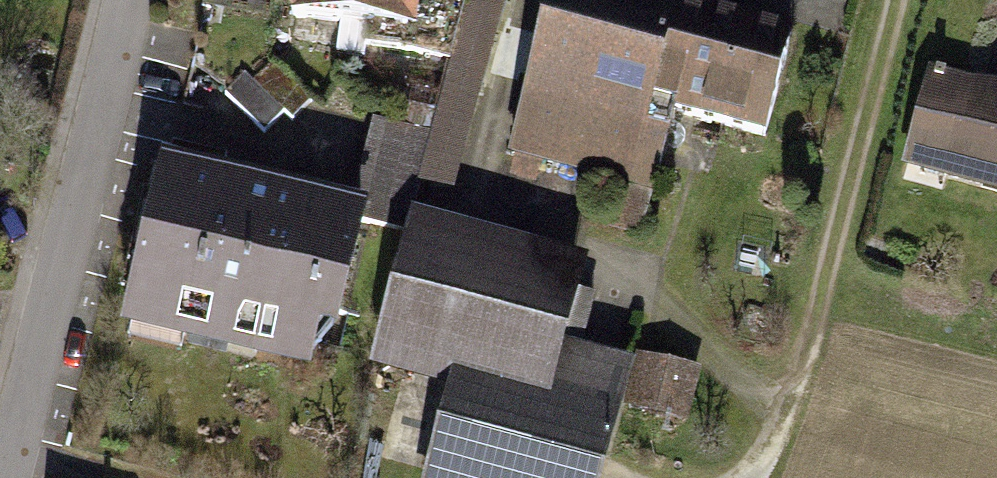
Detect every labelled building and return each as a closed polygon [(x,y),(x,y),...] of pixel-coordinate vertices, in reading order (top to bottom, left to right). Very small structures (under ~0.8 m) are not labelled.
[(292,0),(289,18),(419,36),(425,0),(292,0)] [(424,179),(460,190),(515,0),(475,0),(424,179)] [(713,0),(549,0),(497,184),(645,220),(669,123),(773,148),(800,23),(713,0)] [(928,67),(903,168),(996,191),(996,84),(928,67)] [(354,203),(163,158),(122,329),(313,374),(354,203)] [(592,260),(412,212),(370,370),(444,390),(448,378),(554,405),(567,353),(592,260)] [(444,390),(421,477),(602,477),(631,370),(567,353),(554,405),(448,378),(444,390)] [(641,410),(695,424),(709,369),(654,356),(641,410)]
